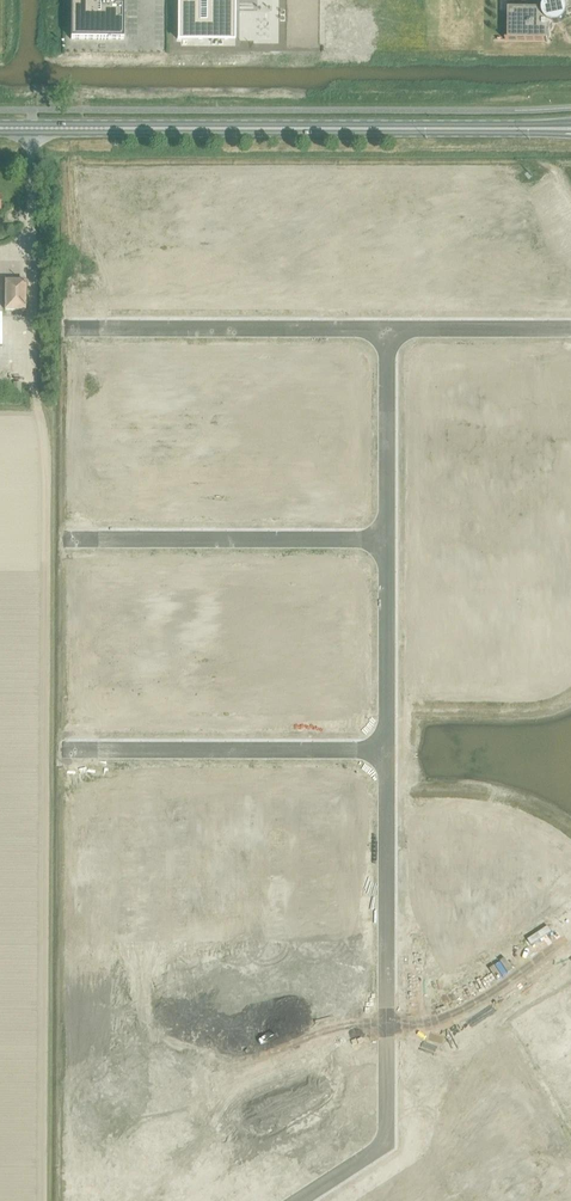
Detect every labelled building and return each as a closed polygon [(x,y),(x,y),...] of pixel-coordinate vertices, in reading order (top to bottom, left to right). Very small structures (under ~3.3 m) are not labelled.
[(71,39),(123,40),(123,0),(71,0),(71,39)] [(177,43),(234,43),(235,0),(177,0),(177,43)] [(508,9),(508,39),(505,39),(505,40),(546,41),(546,42),(548,42),(553,24),(567,12),(570,11),(570,0),(551,0),(553,3),(543,9),(542,9),(508,9)] [(27,313),(27,281),(2,281),(2,312),(27,313)] [(351,1105),(339,1113),(347,1125),(359,1117),(351,1105)]
